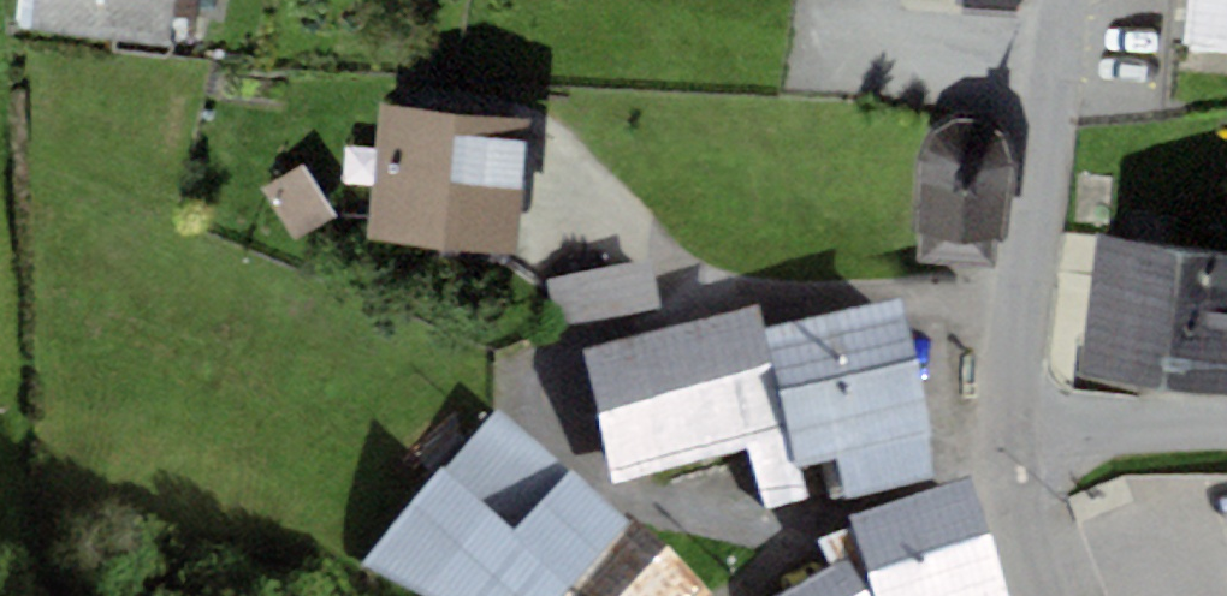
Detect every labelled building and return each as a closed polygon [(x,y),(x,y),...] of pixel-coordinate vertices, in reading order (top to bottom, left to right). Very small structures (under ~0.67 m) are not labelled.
[(27,28),(171,47),(177,0),(31,0),(27,28)] [(1183,44),(1226,48),(1226,0),(1189,0),(1183,44)] [(533,117),(382,102),(368,237),(435,244),(433,257),(506,264),(507,252),(519,253),(533,117)] [(999,242),(1012,243),(1018,162),(1010,135),(985,115),(955,115),(931,130),(920,158),(914,235),(921,236),(999,242)] [(338,219),(301,163),(261,189),(298,245),(338,219)] [(1099,231),(1078,371),(1226,392),(1226,249),(1099,231)] [(999,242),(921,236),(919,262),(997,268),(999,242)] [(653,269),(550,286),(558,335),(661,318),(653,269)] [(762,320),(584,362),(615,494),(752,461),(767,521),(808,511),(802,485),(769,349),(762,320)] [(900,322),(769,349),(802,485),(838,478),(846,519),(937,500),(900,322)] [(365,569),(414,595),(579,595),(633,537),(502,419),(365,569)] [(852,533),(855,543),(872,595),(1005,595),(974,499),(852,533)] [(579,595),(702,595),(639,531),(633,537),(579,595)] [(802,595),(872,595),(855,543),(817,555),(832,580),(802,595)]
